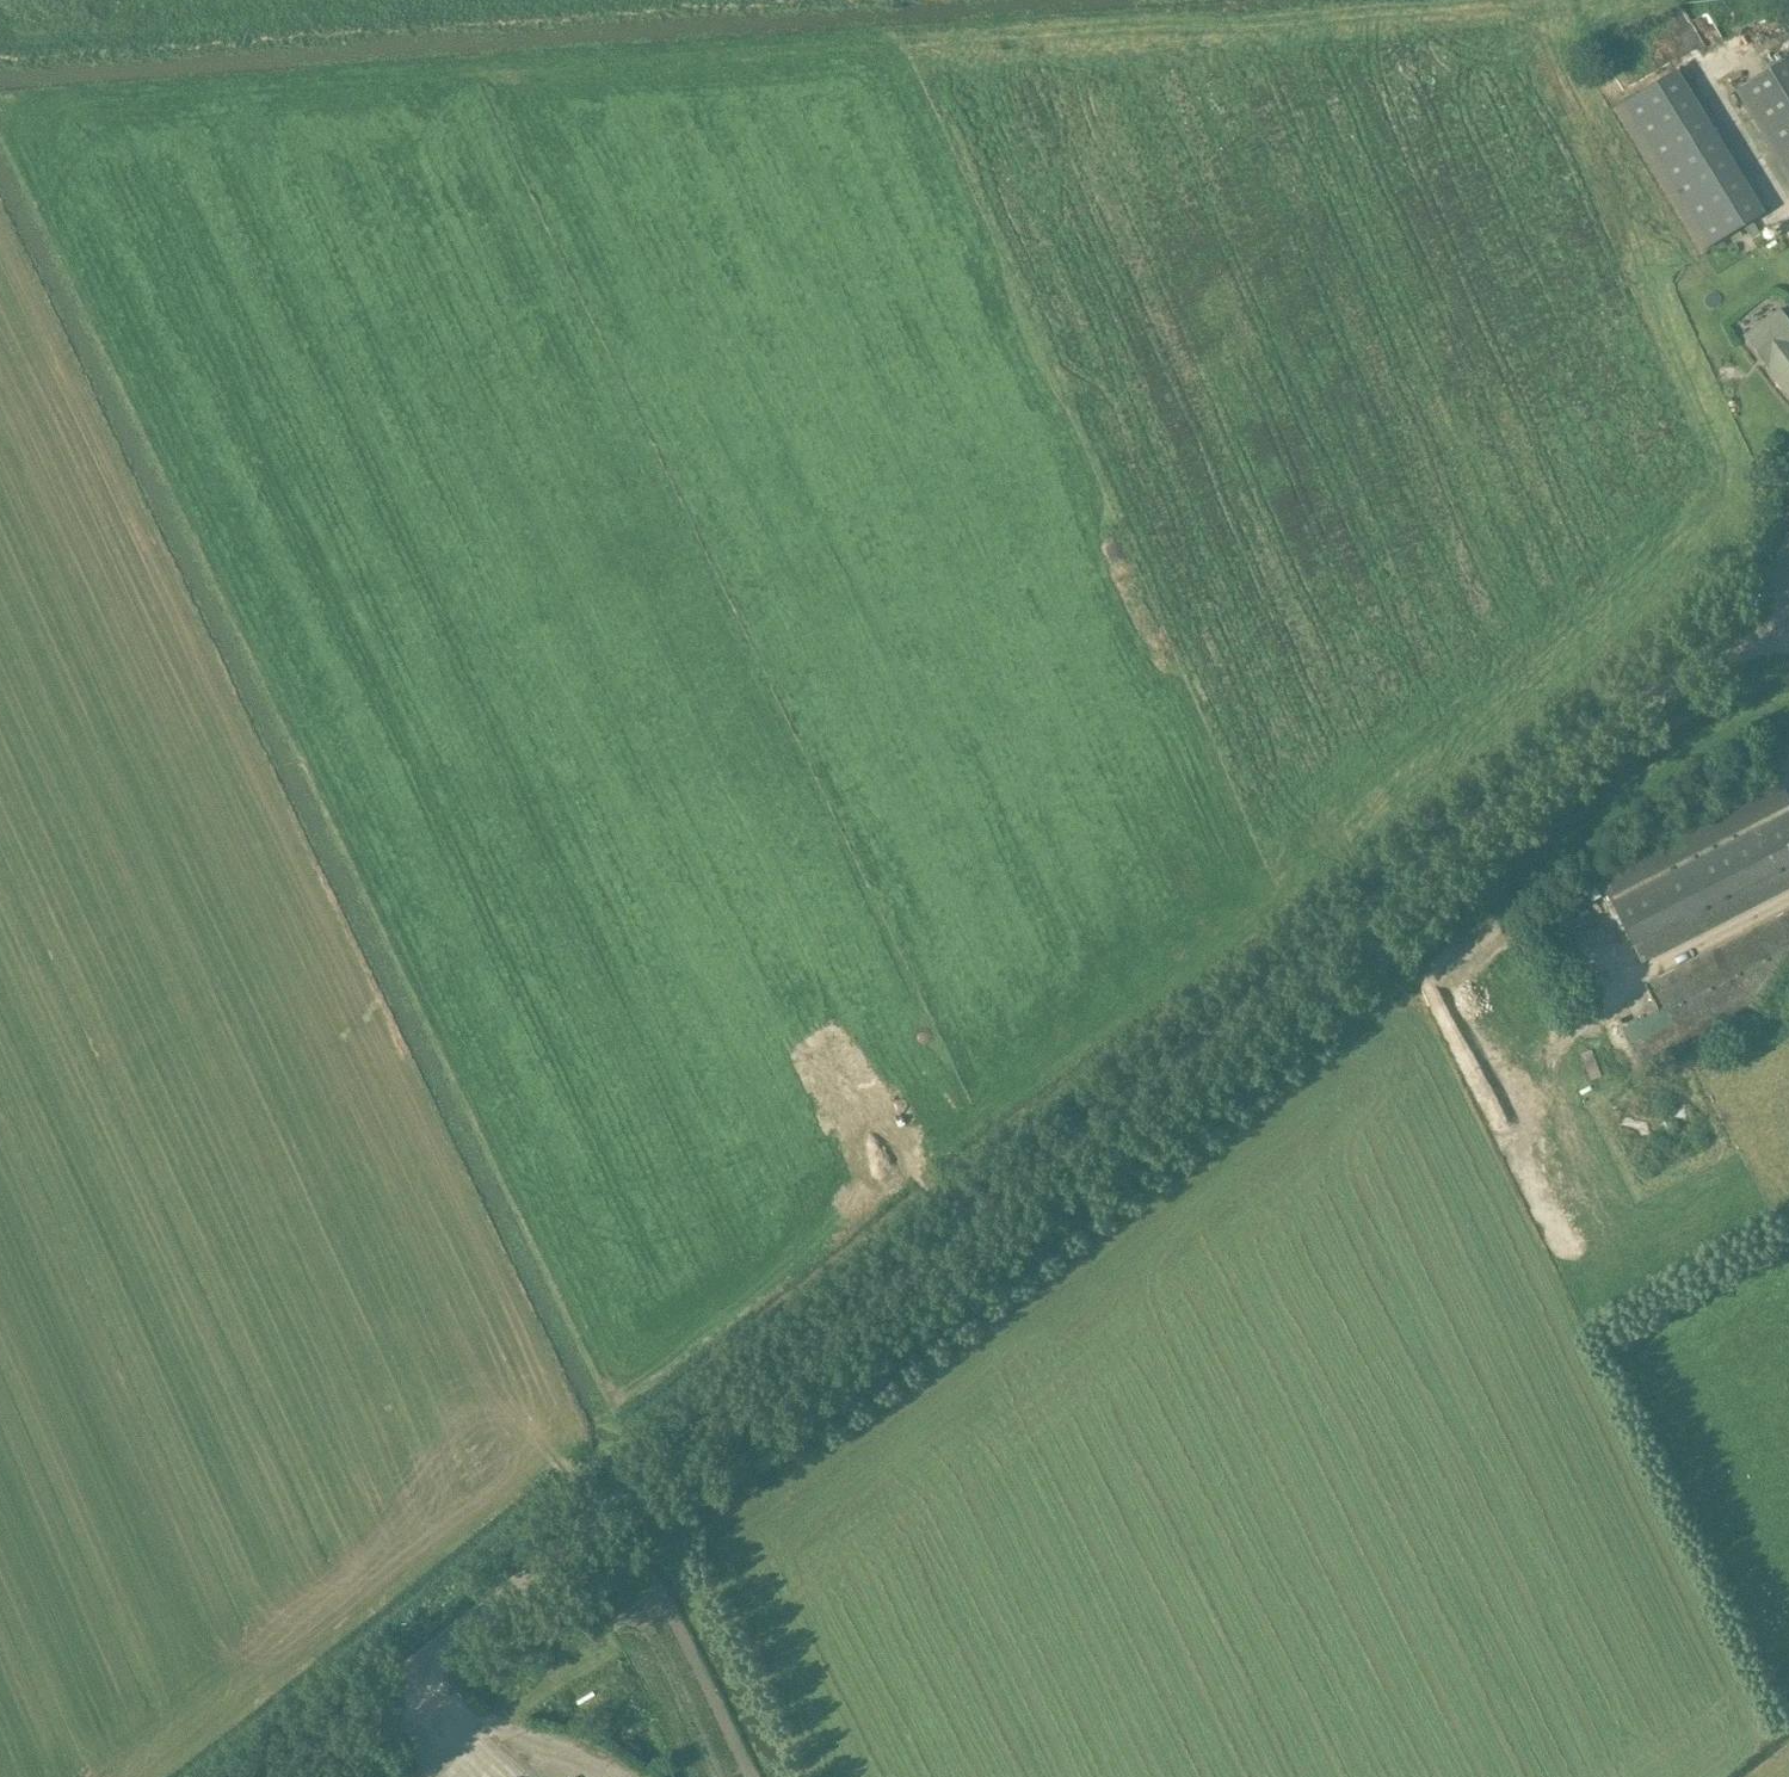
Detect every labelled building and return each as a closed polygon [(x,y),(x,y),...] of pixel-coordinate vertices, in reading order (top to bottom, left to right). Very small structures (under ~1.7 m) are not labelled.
[(1788,182),(1788,59),(1734,92),(1788,182)] [(1764,214),(1676,71),(1613,109),(1701,253),(1764,214)] [(1779,309),(1774,313),(1744,335),(1788,396),(1788,322),(1779,309)] [(1719,382),(1739,382),(1739,366),(1719,366),(1719,382)] [(1642,964),(1788,888),(1788,799),(1778,777),(1594,871),(1642,964)] [(1651,981),(1661,999),(1619,1021),(1641,1065),(1788,988),(1788,911),(1651,981)]
